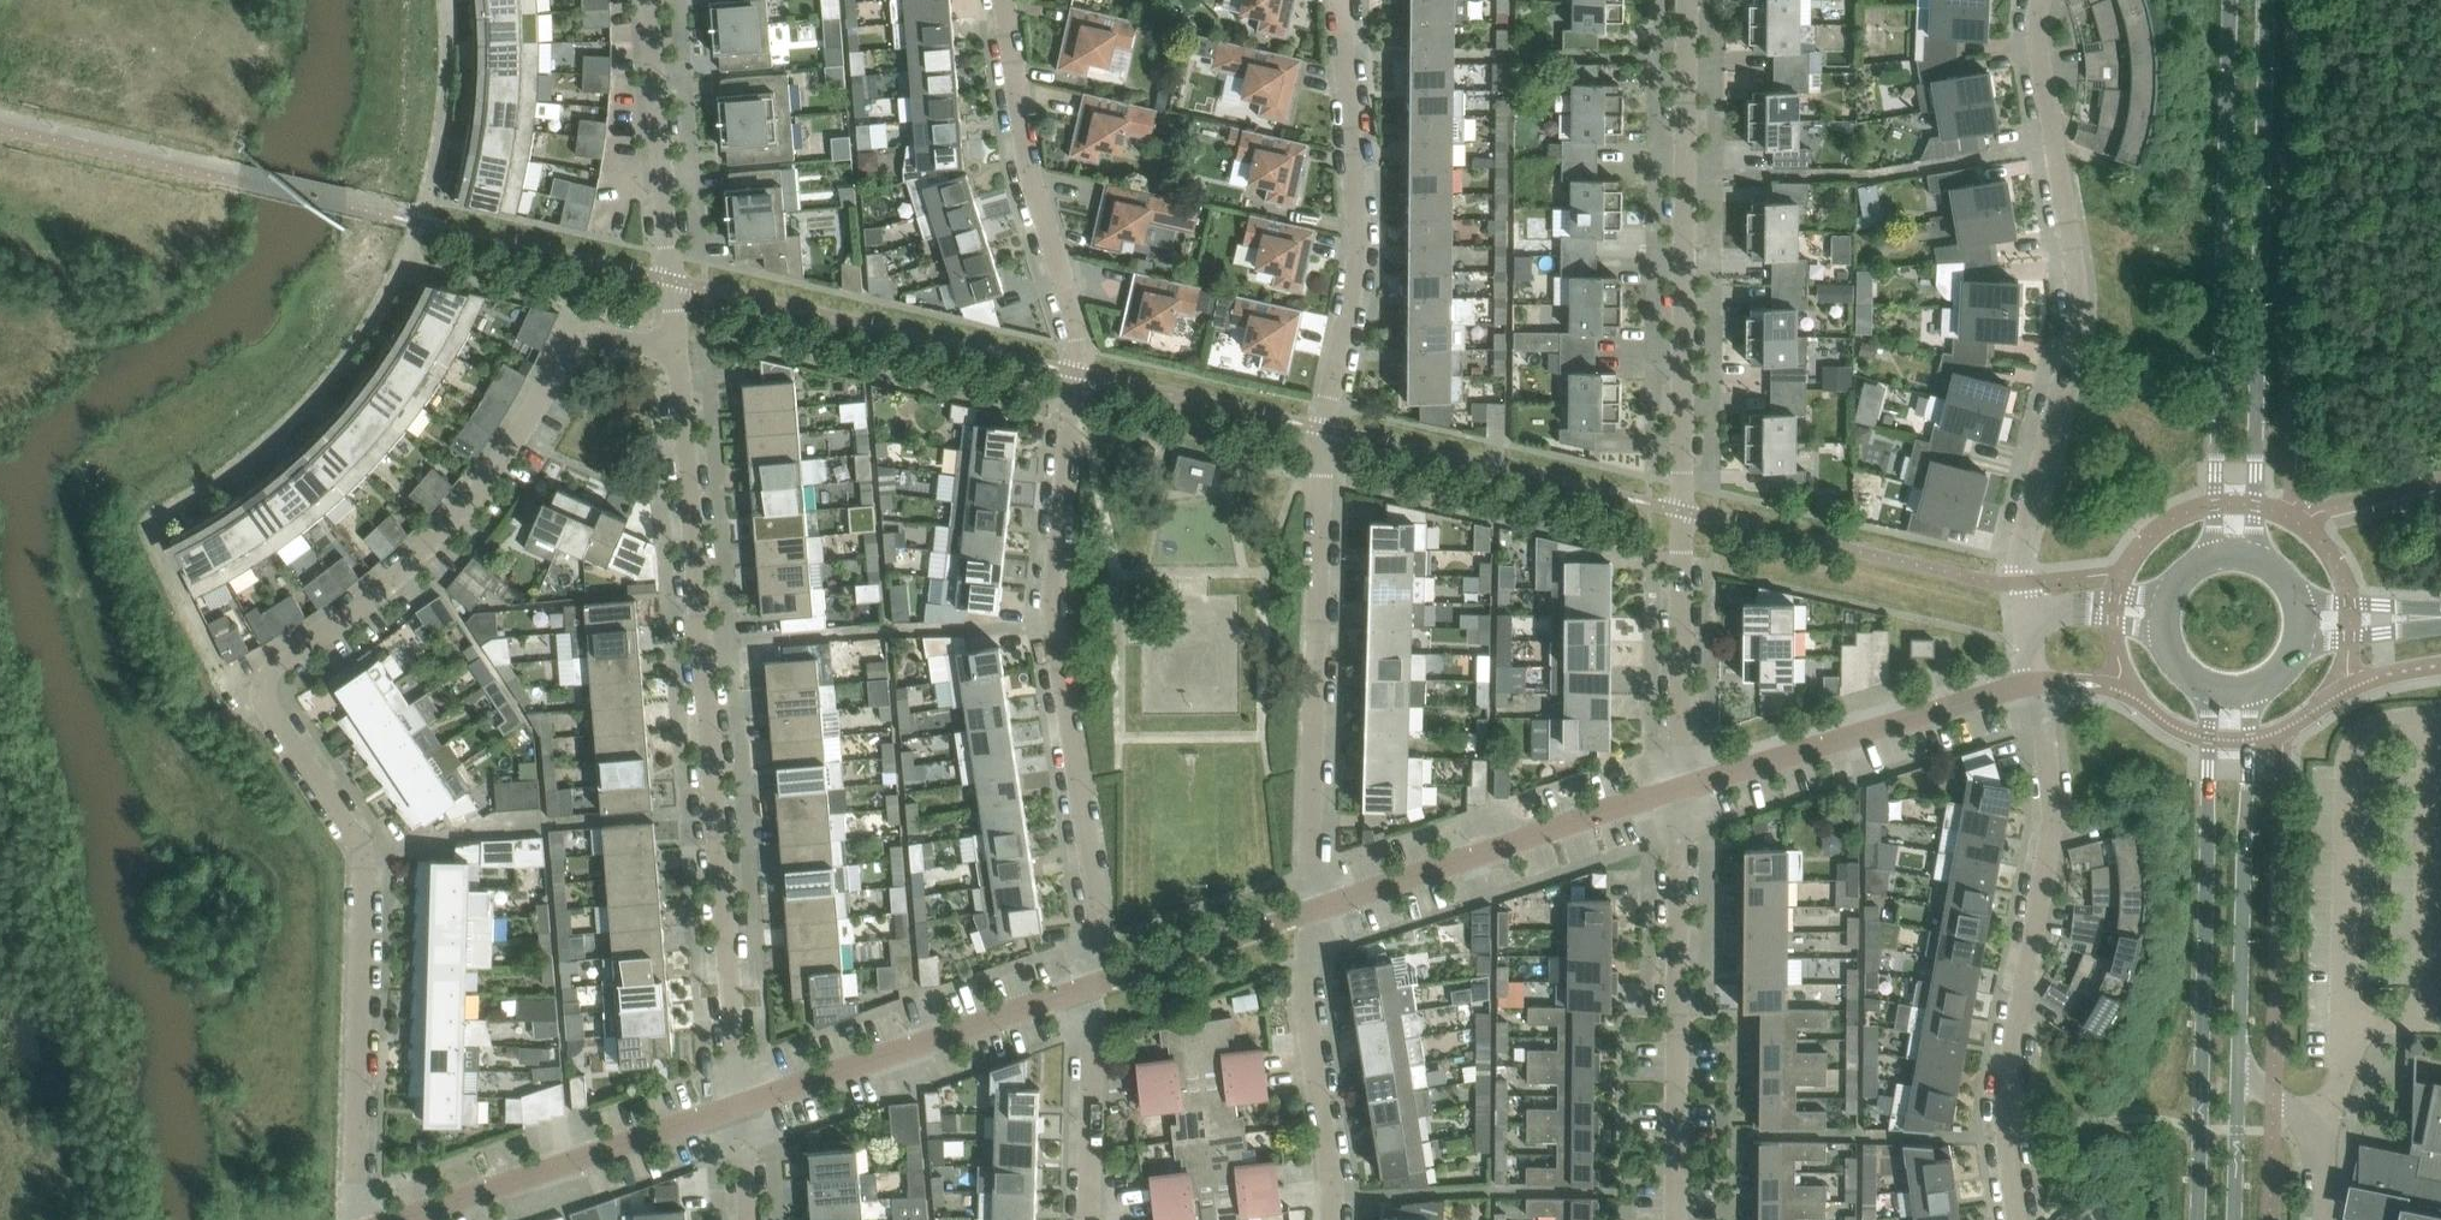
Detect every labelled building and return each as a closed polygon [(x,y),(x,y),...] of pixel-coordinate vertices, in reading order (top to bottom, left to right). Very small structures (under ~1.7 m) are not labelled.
[(474,16),(539,12),(538,0),(473,0),(474,16)] [(583,9),(611,7),(610,0),(582,0),(583,9)] [(710,28),(771,23),(771,22),(769,22),(767,0),(715,0),(715,1),(710,1),(711,10),(712,27),(710,27),(710,28)] [(840,18),(839,0),(823,0),(825,19),(840,18)] [(907,22),(952,18),(951,0),(892,0),(894,23),(907,22)] [(1296,0),(1244,0),(1241,11),(1260,16),(1257,31),(1287,38),(1296,0)] [(1405,9),(1412,12),(1412,19),(1412,20),(1454,21),(1468,21),(1468,0),(1405,0),(1405,9)] [(1509,0),(1498,0),(1498,12),(1509,12),(1509,0)] [(1749,23),(1799,23),(1799,0),(1754,0),(1754,3),(1749,3),(1749,23)] [(1917,6),(1932,7),(1988,9),(1988,0),(1917,0),(1917,6)] [(2092,4),(2091,4),(2096,22),(2149,8),(2147,0),(2108,0),(2105,1),(2104,0),(2090,0),(2092,4)] [(857,17),(856,1),(846,2),(847,18),(857,17)] [(1624,21),(1624,1),(1575,1),(1574,28),(1563,28),(1563,48),(1594,49),(1594,29),(1619,29),(1619,20),(1624,21)] [(1071,5),(1056,69),(1087,76),(1090,61),(1109,65),(1113,47),(1131,50),(1138,20),(1071,5)] [(612,26),(611,7),(583,9),(584,27),(612,26)] [(1924,33),(1923,58),(1959,57),(1960,37),(1985,37),(1987,37),(1988,9),(1932,7),(1931,34),(1924,33)] [(2149,8),(2096,22),(2102,40),(2103,48),(2086,50),(2087,64),(2118,63),(2118,57),(2117,51),(2116,45),(2115,39),(2129,36),(2130,43),(2131,49),(2131,56),(2132,62),(2158,61),(2154,30),(2149,8)] [(540,41),(539,12),(474,16),(475,42),(540,41)] [(896,47),(909,46),(954,42),(952,18),(907,22),(894,23),(896,47)] [(1412,20),(1411,54),(1453,55),(1454,48),(1454,21),(1412,20)] [(771,23),(710,28),(711,28),(713,28),(715,54),(719,53),(721,69),(772,65),(769,24),(771,23)] [(1749,23),(1749,42),(1754,42),(1754,51),(1774,51),(1779,51),(1779,71),(1810,71),(1810,51),(1799,51),(1799,23),(1749,23)] [(1508,48),(1508,27),(1497,27),(1497,48),(1508,48)] [(1303,58),(1236,43),(1186,31),(1182,50),(1212,57),(1211,61),(1217,70),(1229,73),(1247,77),(1243,96),(1261,100),(1258,115),(1288,122),(1303,58)] [(858,33),(849,34),(850,51),(860,50),(858,33)] [(475,42),(475,69),(539,71),(540,41),(475,42)] [(909,46),(911,71),(956,67),(954,42),(909,46)] [(842,45),(827,46),(828,65),(831,65),(844,64),(842,45)] [(864,49),(860,50),(850,51),(852,74),(866,72),(864,49)] [(1810,51),(1810,71),(1820,71),(1820,72),(1821,51),(1810,51)] [(584,54),(583,73),(612,74),(612,55),(584,54)] [(1411,88),(1453,89),(1453,62),(1453,55),(1411,54),(1411,62),(1411,88)] [(1923,58),(1916,59),(1921,84),(1934,82),(1938,108),(1993,99),(1989,71),(1961,75),(1959,60),(1959,57),(1923,58)] [(2104,87),(2101,106),(2155,115),(2158,91),(2158,61),(2132,62),(2132,69),(2133,76),(2133,84),(2132,91),(2118,90),(2118,83),(2119,76),(2119,70),(2118,63),(2087,64),(2087,79),(2105,79),(2105,87),(2104,87)] [(1493,88),(1508,88),(1508,63),(1493,62),(1493,88)] [(1574,83),(1574,111),(1623,112),(1623,92),(1619,92),(1619,83),(1593,83),(1593,63),(1563,63),(1563,83),(1574,83)] [(846,86),(844,64),(831,65),(833,87),(846,86)] [(911,71),(913,95),(958,91),(956,67),(911,71)] [(475,69),(473,95),(538,100),(539,71),(475,69)] [(1748,99),(1748,119),(1798,119),(1798,92),(1809,92),(1810,71),(1779,71),(1779,91),(1753,90),(1753,99),(1748,99)] [(583,91),(611,92),(612,74),(583,73),(583,91)] [(721,122),(721,123),(791,117),(791,116),(793,116),(793,115),(791,115),(788,73),(722,78),(723,94),(718,95),(719,104),(720,121),(718,121),(718,122),(721,122)] [(853,83),(854,100),(864,99),(862,82),(853,83)] [(1411,88),(1411,114),(1464,115),(1464,89),(1453,89),(1411,88)] [(913,95),(915,119),(960,116),(958,91),(913,95)] [(1153,96),(1151,105),(1167,109),(1171,93),(1162,91),(1153,96)] [(1122,152),(1126,133),(1150,139),(1157,108),(1084,92),(1069,156),(1099,163),(1103,148),(1122,152)] [(473,95),(470,121),(534,130),(538,100),(473,95)] [(1508,115),(1508,98),(1497,98),(1497,115),(1508,115)] [(865,115),(864,99),(854,100),(855,116),(865,115)] [(1931,136),(1921,159),(1921,160),(1939,157),(1981,150),(1977,130),(1984,129),(1996,127),(1998,126),(1993,99),(1938,108),(1943,134),(1931,136)] [(2150,137),(2155,115),(2101,106),(2098,124),(2096,132),(2079,126),(2075,139),(2072,138),(2072,140),(2080,143),(2102,152),(2112,130),(2126,133),(2124,140),(2122,148),(2120,153),(2118,157),(2118,158),(2112,175),(2112,176),(2146,188),(2152,172),(2146,170),(2140,167),(2150,137)] [(1623,131),(1623,112),(1574,111),(1573,139),(1562,139),(1562,143),(1562,159),(1593,159),(1593,140),(1618,140),(1618,131),(1623,131)] [(1411,114),(1411,140),(1453,141),(1463,141),(1464,115),(1411,114)] [(1497,115),(1497,141),(1508,141),(1508,115),(1497,115)] [(915,119),(917,144),(962,140),(960,116),(915,119)] [(578,136),(606,140),(608,121),(580,117),(578,136)] [(791,117),(721,123),(722,139),(722,148),(727,147),(728,163),(795,158),(791,117)] [(1748,119),(1748,138),(1753,138),(1753,147),(1778,147),(1778,167),(1809,167),(1809,147),(1798,147),(1798,119),(1748,119)] [(470,121),(466,147),(530,159),(534,130),(470,121)] [(870,123),(856,124),(857,132),(858,149),(872,148),(870,124),(870,123)] [(1240,144),(1236,158),(1254,162),(1249,181),(1268,185),(1265,200),(1295,207),(1310,143),(1243,128),(1240,144)] [(852,158),(850,135),(837,136),(839,159),(852,158)] [(603,158),(606,140),(578,136),(576,154),(603,158)] [(905,172),(906,181),(949,172),(948,167),(964,165),(962,140),(917,144),(909,144),(905,172)] [(1411,140),(1410,166),(1453,167),(1453,141),(1411,140)] [(1562,159),(1562,143),(1550,143),(1549,159),(1562,159)] [(466,147),(461,173),(523,188),(530,159),(466,147)] [(878,147),(872,148),(858,149),(860,170),(880,168),(878,147)] [(1507,167),(1507,150),(1496,150),(1496,167),(1507,167)] [(1573,180),(1573,207),(1622,207),(1623,188),(1618,188),(1618,179),(1592,179),(1593,159),(1562,159),(1562,179),(1573,180)] [(1452,193),(1453,167),(1410,166),(1410,192),(1452,193)] [(2007,179),(2005,179),(1979,183),(1976,166),(1927,174),(1930,193),(1952,190),(1956,216),(2011,207),(2007,179)] [(726,189),(727,198),(728,214),(728,215),(787,210),(784,210),(781,168),(729,172),(731,189),(726,189)] [(950,178),(949,172),(906,181),(906,183),(907,183),(918,215),(975,197),(967,173),(950,178)] [(461,173),(454,199),(517,214),(523,188),(461,173)] [(1158,190),(1174,193),(1177,179),(1162,175),(1158,190)] [(1507,193),(1507,176),(1496,176),(1496,193),(1507,193)] [(566,198),(594,205),(598,187),(571,180),(566,198)] [(1106,181),(1091,245),(1121,251),(1125,236),(1144,241),(1148,222),(1162,225),(1193,232),(1200,203),(1106,181)] [(1747,210),(1747,229),(1797,230),(1797,202),(1808,202),(1809,182),(1778,182),(1778,202),(1752,201),(1752,210),(1747,210)] [(856,205),(854,187),(841,188),(844,206),(856,205)] [(1410,192),(1410,218),(1452,219),(1452,193),(1410,192)] [(925,238),(939,234),(982,220),(975,197),(918,215),(925,238)] [(566,198),(560,224),(588,230),(594,205),(566,198)] [(1507,219),(1507,202),(1496,202),(1496,219),(1507,219)] [(1622,227),(1622,207),(1573,207),(1572,235),(1561,235),(1561,255),(1592,256),(1592,236),(1617,236),(1618,227),(1622,227)] [(1961,242),(1934,247),(1937,264),(1992,259),(1989,239),(1995,238),(2014,235),(2016,234),(2011,207),(1956,216),(1961,242)] [(787,211),(787,210),(728,215),(728,216),(726,216),(726,218),(728,218),(729,232),(730,242),(735,241),(736,257),(764,255),(765,269),(808,279),(809,278),(804,277),(801,234),(786,235),(784,211),(787,211)] [(1863,215),(1865,227),(1884,224),(1882,210),(1863,213),(1863,215)] [(1256,266),(1275,271),(1272,286),(1302,293),(1317,228),(1250,213),(1243,244),(1261,248),(1256,266)] [(1452,245),(1452,219),(1410,218),(1410,244),(1452,245)] [(989,244),(982,220),(939,234),(946,257),(989,244)] [(884,226),(864,227),(866,244),(885,242),(884,226)] [(1496,245),(1507,245),(1507,228),(1496,228),(1496,245)] [(1777,258),(1777,282),(1808,283),(1808,258),(1797,258),(1797,230),(1747,229),(1747,249),(1752,249),(1752,258),(1777,258)] [(1837,232),(1836,261),(1854,262),(1855,233),(1837,232)] [(946,257),(954,281),(997,267),(989,244),(946,257)] [(1410,244),(1409,270),(1452,271),(1452,245),(1410,244)] [(870,294),(895,299),(882,253),(867,254),(870,294)] [(1506,271),(1507,254),(1496,254),(1495,271),(1506,271)] [(1554,275),(1554,303),(1572,303),(1622,304),(1622,284),(1617,284),(1617,275),(1592,275),(1592,256),(1561,255),(1561,276),(1554,275)] [(1937,264),(1936,283),(1939,288),(1945,295),(1951,299),(1953,299),(1953,307),(2018,310),(2019,282),(2017,282),(1998,281),(1991,281),(1992,259),(1937,264)] [(843,264),(845,288),(863,292),(861,263),(843,264)] [(1004,291),(997,267),(954,281),(965,316),(1001,325),(992,295),(1004,291)] [(1409,294),(1409,296),(1451,296),(1452,271),(1409,270),(1409,277),(1402,281),(1402,294),(1409,294)] [(1201,285),(1134,271),(1125,312),(1120,335),(1150,342),(1153,327),(1172,331),(1176,312),(1194,316),(1201,285)] [(1495,271),(1495,297),(1506,297),(1506,271),(1495,271)] [(419,290),(414,300),(472,330),(487,296),(423,281),(419,290)] [(1808,283),(1777,282),(1777,307),(1751,307),(1751,316),(1746,316),(1746,335),(1796,336),(1796,308),(1807,308),(1808,283)] [(1202,289),(1197,309),(1214,313),(1218,292),(1202,289)] [(1221,292),(1214,322),(1230,326),(1230,324),(1248,328),(1244,346),(1244,347),(1262,352),(1259,367),(1289,374),(1304,309),(1237,294),(1237,296),(1221,292)] [(1409,296),(1409,322),(1466,323),(1476,323),(1476,317),(1474,314),(1463,297),(1451,296),(1409,296)] [(1495,297),(1495,323),(1506,323),(1506,297),(1495,297)] [(401,323),(441,346),(457,355),(462,346),(472,330),(414,300),(401,323)] [(1621,323),(1621,304),(1572,303),(1571,331),(1560,331),(1560,346),(1560,351),(1591,352),(1591,346),(1591,332),(1617,332),(1617,323),(1621,323)] [(535,346),(542,350),(550,333),(559,312),(531,306),(517,337),(535,346)] [(1953,353),(1988,358),(1988,346),(1989,337),(2015,338),(2016,338),(2018,310),(1953,307),(1942,307),(1942,334),(1953,334),(1953,346),(1953,353)] [(1409,348),(1464,349),(1465,349),(1465,323),(1409,322),(1409,346),(1409,348)] [(387,346),(388,346),(441,381),(457,355),(441,346),(401,323),(387,346)] [(1495,349),(1506,349),(1506,332),(1495,332),(1495,349)] [(1746,335),(1746,355),(1751,355),(1751,364),(1771,364),(1776,364),(1776,388),(1807,389),(1807,336),(1796,336),(1746,335)] [(1859,354),(1872,357),(1875,345),(1863,341),(1859,354)] [(372,368),(425,405),(441,381),(388,346),(387,346),(372,368)] [(1402,360),(1401,372),(1409,372),(1409,374),(1463,374),(1463,349),(1409,348),(1409,350),(1409,355),(1402,360)] [(1495,349),(1495,375),(1506,375),(1506,349),(1495,349)] [(1560,371),(1560,351),(1549,351),(1549,371),(1560,371)] [(1571,400),(1621,400),(1621,380),(1616,380),(1616,372),(1591,372),(1591,352),(1560,351),(1560,371),(1560,372),(1571,372),(1571,400)] [(1955,373),(1948,398),(2002,412),(2009,385),(2008,385),(1982,378),(1988,358),(1953,353),(1943,351),(1939,368),(1955,373)] [(518,370),(528,376),(535,363),(525,357),(518,370)] [(743,384),(746,410),(797,406),(793,366),(760,358),(762,382),(743,384)] [(519,392),(528,376),(518,370),(504,362),(495,378),(519,392)] [(372,368),(356,389),(407,429),(425,405),(372,368)] [(1409,374),(1408,402),(1410,402),(1410,401),(1420,401),(1420,419),(1419,419),(1419,420),(1450,427),(1450,425),(1450,423),(1450,416),(1453,416),(1453,401),(1461,401),(1463,401),(1463,374),(1409,374)] [(1853,376),(1822,376),(1822,389),(1853,389),(1853,376)] [(510,407),(519,392),(495,378),(486,394),(510,407)] [(1871,379),(1857,379),(1857,392),(1865,392),(1870,387),(1871,379)] [(1746,421),(1745,441),(1795,441),(1795,414),(1806,414),(1806,412),(1807,389),(1776,388),(1776,413),(1750,413),(1750,421),(1746,421)] [(356,389),(339,409),(388,451),(407,429),(356,389)] [(1994,439),(1995,440),(2002,412),(1948,398),(1932,394),(1925,420),(1935,422),(1930,441),(1964,449),(1968,433),(1994,439)] [(1621,420),(1621,400),(1571,400),(1571,427),(1560,427),(1559,441),(1590,448),(1590,428),(1616,428),(1616,419),(1621,420)] [(856,401),(841,403),(842,414),(857,413),(856,401)] [(1012,417),(1012,416),(952,402),(950,421),(963,422),(960,446),(957,446),(957,448),(958,448),(1015,454),(1018,427),(1005,426),(1006,416),(1012,417)] [(1488,402),(1487,435),(1505,435),(1505,402),(1488,402)] [(746,410),(748,436),(799,432),(797,406),(746,410)] [(321,428),(368,473),(388,451),(339,409),(321,428)] [(471,416),(460,431),(483,447),(494,432),(471,416)] [(1864,440),(1870,437),(1872,428),(1859,424),(1855,438),(1864,440)] [(857,428),(859,453),(870,452),(868,427),(857,428)] [(321,428),(302,447),(347,494),(368,473),(321,428)] [(483,447),(460,431),(450,446),(472,462),(483,447)] [(748,436),(750,462),(801,458),(799,432),(748,436)] [(1916,437),(1905,481),(1926,486),(1980,500),(1987,473),(1985,473),(1960,466),(1964,449),(1930,441),(1916,437)] [(887,441),(876,441),(877,456),(888,455),(887,441)] [(1795,441),(1745,441),(1745,460),(1750,461),(1750,469),(1775,469),(1775,489),(1806,489),(1806,469),(1795,469),(1795,441)] [(1139,456),(1153,459),(1156,449),(1142,445),(1139,456)] [(302,447),(283,464),(325,514),(347,494),(302,447)] [(958,448),(955,474),(971,475),(1013,480),(1015,454),(958,448)] [(870,452),(859,453),(855,453),(857,480),(872,479),(870,452)] [(1211,483),(1216,462),(1179,454),(1172,486),(1196,492),(1199,480),(1211,483)] [(750,462),(752,488),(803,484),(801,458),(750,462)] [(283,464),(262,481),(302,532),(325,514),(283,464)] [(895,467),(878,465),(880,493),(891,492),(896,492),(895,467)] [(433,467),(421,480),(442,499),(454,485),(433,467)] [(955,474),(953,500),(968,501),(1010,506),(1013,480),(971,475),(955,474)] [(442,499),(421,480),(409,494),(430,513),(442,499)] [(241,497),(278,550),(302,532),(262,481),(241,497)] [(752,488),(754,514),(805,510),(803,484),(752,488)] [(1971,527),(1973,527),(1980,500),(1926,486),(1919,513),(1912,510),(1907,529),(1941,538),(1946,520),(1971,527)] [(534,525),(531,532),(559,545),(580,498),(558,488),(551,503),(544,500),(543,504),(534,525)] [(862,491),(863,505),(874,504),(873,490),(862,491)] [(893,507),(891,492),(880,493),(882,508),(893,507)] [(241,497),(219,511),(253,566),(278,550),(241,497)] [(534,525),(543,504),(526,497),(517,517),(534,525)] [(604,508),(580,498),(559,545),(583,555),(604,508)] [(953,500),(950,526),(1007,532),(1010,506),(968,501),(953,500)] [(1371,547),(1414,548),(1426,549),(1427,510),(1386,501),(1386,521),(1379,520),(1379,521),(1372,520),(1371,547)] [(863,505),(849,506),(851,532),(865,531),(876,530),(874,504),(863,505)] [(1855,509),(1855,518),(1868,521),(1870,512),(1866,505),(1861,504),(1855,509)] [(608,566),(608,564),(635,576),(635,578),(656,576),(653,543),(623,530),(628,519),(604,508),(583,555),(608,566)] [(807,536),(805,510),(754,514),(756,540),(807,536)] [(219,511),(196,525),(228,581),(253,566),(219,511)] [(390,513),(377,526),(396,547),(409,534),(390,513)] [(181,570),(195,598),(217,587),(228,581),(196,525),(172,537),(187,567),(181,570)] [(396,547),(377,526),(364,538),(383,559),(396,547)] [(950,526),(947,551),(1004,557),(1007,532),(950,526)] [(884,532),(885,546),(896,546),(895,531),(884,532)] [(756,540),(758,566),(809,561),(824,560),(822,534),(807,536),(756,540)] [(1567,588),(1609,588),(1610,561),(1587,561),(1587,547),(1539,535),(1538,587),(1567,588)] [(866,542),(867,557),(878,556),(877,541),(866,542)] [(897,560),(896,546),(885,546),(886,561),(897,560)] [(1371,547),(1370,573),(1425,575),(1426,549),(1414,548),(1371,547)] [(947,551),(945,577),(1002,583),(1004,557),(947,551)] [(346,590),(360,578),(343,556),(328,567),(346,590)] [(506,583),(474,556),(464,567),(489,588),(496,594),(506,583)] [(879,570),(878,556),(867,557),(868,571),(879,570)] [(809,561),(758,566),(760,592),(812,587),(809,561)] [(1481,562),(1480,576),(1491,576),(1492,562),(1481,562)] [(328,567),(303,586),(319,609),(346,590),(328,567)] [(464,567),(455,578),(480,599),(489,588),(464,567)] [(1370,598),(1370,599),(1425,601),(1425,575),(1370,573),(1370,581),(1364,581),(1363,598),(1370,598)] [(1491,591),(1491,576),(1480,576),(1480,591),(1491,591)] [(945,577),(942,603),(927,601),(925,622),(965,621),(966,607),(999,610),(1002,583),(960,579),(945,577)] [(480,599),(455,578),(446,589),(470,610),(480,599)] [(629,593),(641,592),(641,582),(628,583),(629,593)] [(823,586),(812,587),(760,592),(763,618),(781,617),(782,631),(827,628),(823,586)] [(1795,603),(1790,603),(1790,594),(1798,596),(1799,595),(1760,586),(1756,602),(1744,602),(1744,629),(1795,629),(1795,603)] [(1498,602),(1509,602),(1510,587),(1499,587),(1498,602)] [(1567,588),(1567,614),(1609,614),(1609,588),(1567,588)] [(292,594),(276,603),(291,627),(307,617),(292,594)] [(428,603),(444,627),(456,619),(440,595),(428,603)] [(585,603),(564,605),(566,631),(571,631),(638,626),(636,599),(585,603)] [(1370,599),(1369,625),(1412,626),(1424,627),(1425,601),(1370,599)] [(276,637),(291,627),(276,603),(261,613),(276,637)] [(416,611),(417,612),(424,623),(415,629),(423,641),(444,627),(428,603),(416,611)] [(910,607),(892,608),(893,620),(911,619),(910,607)] [(491,638),(498,637),(496,611),(473,613),(467,621),(483,645),(491,638)] [(1498,612),(1497,639),(1513,639),(1514,613),(1498,612)] [(1490,628),(1491,614),(1480,614),(1479,628),(1490,628)] [(1609,640),(1609,614),(1567,614),(1552,614),(1552,640),(1609,640)] [(1369,625),(1368,651),(1411,652),(1411,626),(1369,625)] [(228,663),(250,651),(237,626),(215,637),(228,663)] [(573,656),(589,655),(640,651),(638,626),(571,631),(573,656)] [(1490,628),(1479,628),(1479,642),(1490,643),(1490,628)] [(1744,629),(1743,655),(1794,655),(1795,629),(1744,629)] [(1856,630),(1856,643),(1857,682),(1870,681),(1870,684),(1872,683),(1872,677),(1872,630),(1856,630)] [(1888,630),(1872,630),(1872,677),(1884,677),(1885,679),(1887,678),(1888,630)] [(498,637),(491,638),(483,645),(492,658),(510,658),(508,636),(498,637)] [(965,636),(923,637),(926,656),(945,654),(949,680),(1004,672),(1000,645),(967,650),(965,636)] [(1912,638),(1912,655),(1934,655),(1934,639),(1912,638)] [(1497,639),(1497,664),(1508,665),(1513,665),(1513,639),(1497,639)] [(1552,666),(1566,666),(1609,666),(1609,640),(1552,640),(1552,666)] [(481,655),(473,643),(464,649),(472,662),(481,655)] [(768,688),(819,684),(834,683),(831,656),(817,657),(816,643),(783,645),(785,660),(766,661),(768,688)] [(1841,643),(1841,692),(1843,692),(1843,686),(1855,686),(1855,688),(1857,688),(1857,682),(1856,643),(1841,643)] [(640,651),(589,655),(573,656),(575,683),(591,682),(642,677),(640,651)] [(1428,653),(1411,652),(1368,651),(1367,677),(1428,679),(1428,653)] [(1477,680),(1478,680),(1489,680),(1490,654),(1478,654),(1477,680)] [(489,667),(481,655),(472,662),(480,674),(489,667)] [(1794,655),(1743,655),(1743,679),(1760,679),(1760,687),(1794,687),(1794,655)] [(397,686),(381,662),(383,661),(381,658),(371,667),(340,687),(339,686),(338,687),(353,709),(345,715),(345,716),(383,690),(385,694),(397,686)] [(508,661),(494,662),(507,681),(516,675),(508,661)] [(888,675),(887,661),(867,662),(869,677),(888,675)] [(1566,692),(1609,692),(1609,666),(1566,666),(1552,666),(1552,692),(1566,692)] [(1008,698),(1004,672),(949,680),(952,706),(966,704),(1008,698)] [(516,675),(507,681),(515,693),(524,687),(516,675)] [(591,682),(593,707),(644,703),(642,677),(591,682)] [(1367,703),(1410,704),(1427,705),(1428,679),(1367,677),(1367,703)] [(1497,677),(1496,691),(1507,691),(1508,677),(1497,677)] [(1489,680),(1478,680),(1477,680),(1477,706),(1489,706),(1489,680)] [(770,714),(821,710),(836,709),(834,683),(819,684),(768,688),(770,714)] [(345,726),(355,741),(409,704),(397,686),(385,694),(383,690),(345,716),(349,722),(345,726)] [(532,699),(524,687),(515,693),(523,705),(532,699)] [(503,688),(490,697),(497,707),(510,699),(503,688)] [(890,704),(889,690),(878,690),(879,705),(890,704)] [(1507,706),(1507,691),(1496,691),(1496,705),(1507,706)] [(1566,692),(1566,718),(1608,718),(1609,692),(1566,692)] [(897,699),(899,712),(910,711),(908,698),(897,699)] [(966,704),(970,730),(1011,723),(1008,698),(966,704)] [(510,699),(497,707),(506,720),(498,725),(504,734),(524,720),(510,699)] [(365,743),(360,748),(370,763),(376,759),(376,758),(412,734),(428,723),(413,702),(409,704),(361,737),(361,738),(365,743)] [(593,707),(595,733),(647,729),(644,703),(593,707)] [(1367,703),(1366,729),(1409,730),(1410,704),(1367,703)] [(892,719),(890,704),(879,705),(881,719),(892,719)] [(770,714),(773,740),(824,736),(821,710),(770,714)] [(915,711),(910,711),(899,712),(900,733),(913,732),(915,729),(917,726),(915,711)] [(1589,751),(1589,745),(1599,745),(1608,745),(1608,718),(1566,718),(1550,717),(1549,734),(1549,758),(1566,758),(1589,751)] [(1489,718),(1478,718),(1477,732),(1488,732),(1489,718)] [(552,722),(541,723),(541,733),(542,738),(553,737),(552,722)] [(1015,749),(1011,723),(970,730),(973,755),(1015,749)] [(595,733),(597,759),(649,755),(647,729),(595,733)] [(1366,729),(1365,755),(1408,756),(1409,730),(1366,729)] [(1488,747),(1488,732),(1477,732),(1477,746),(1488,747)] [(427,755),(412,734),(376,758),(376,759),(380,765),(374,769),(384,784),(427,755)] [(553,737),(542,738),(543,752),(554,751),(566,750),(565,736),(553,737)] [(826,761),(824,736),(773,740),(775,766),(826,761)] [(394,786),(389,791),(399,806),(405,802),(404,802),(441,777),(462,762),(448,741),(427,755),(390,780),(390,781),(394,786)] [(883,742),(884,757),(895,756),(894,741),(883,742)] [(1969,778),(1964,803),(2007,810),(2012,785),(2012,786),(2014,773),(1998,770),(1997,767),(1991,746),(1990,745),(1962,754),(1969,776),(1968,778),(1969,778)] [(1019,775),(1015,749),(973,755),(958,758),(962,783),(977,781),(1019,775)] [(902,751),(903,765),(914,764),(913,750),(902,751)] [(1495,752),(1495,773),(1494,796),(1509,797),(1509,795),(1510,773),(1510,752),(1495,752)] [(651,781),(649,755),(597,759),(599,785),(651,781)] [(1424,756),(1408,756),(1365,755),(1365,781),(1423,782),(1424,756)] [(885,771),(896,770),(895,756),(884,757),(885,771)] [(1472,784),(1487,784),(1488,758),(1472,758),(1472,784)] [(777,792),(828,787),(843,786),(841,760),(826,761),(775,766),(777,792)] [(903,765),(904,780),(915,779),(914,764),(903,765)] [(546,789),(557,789),(556,774),(545,775),(546,789)] [(1023,800),(1019,775),(977,781),(981,807),(1023,800)] [(456,798),(441,777),(404,802),(405,802),(409,808),(403,812),(414,828),(427,819),(428,820),(429,819),(428,818),(445,807),(452,819),(478,809),(466,791),(456,798)] [(538,778),(524,779),(526,808),(540,807),(538,778)] [(512,809),(526,808),(524,779),(509,781),(512,809)] [(1888,800),(1889,779),(1867,785),(1867,801),(1881,801),(1888,800)] [(495,782),(497,810),(512,809),(509,781),(495,782)] [(599,785),(602,812),(653,808),(651,781),(599,785)] [(1365,781),(1364,807),(1406,809),(1422,804),(1423,782),(1365,781)] [(1467,784),(1467,804),(1487,804),(1487,784),(1472,784),(1467,784)] [(777,792),(779,817),(830,813),(828,787),(777,792)] [(559,815),(557,789),(546,789),(548,816),(559,815)] [(1838,804),(1850,813),(1859,801),(1847,792),(1838,804)] [(899,808),(898,793),(887,794),(888,809),(899,808)] [(1027,826),(1023,800),(981,807),(985,832),(1027,826)] [(1881,821),(1888,821),(1888,800),(1881,801),(1867,801),(1867,820),(1881,821)] [(1949,800),(1944,825),(1960,828),(2002,836),(2007,810),(1964,803),(1949,800)] [(906,803),(907,817),(918,816),(917,802),(906,803)] [(2092,886),(2146,884),(2144,861),(2138,829),(2152,826),(2147,807),(2112,817),(2112,818),(2116,835),(2070,848),(2067,849),(2067,850),(2070,849),(2073,863),(2090,860),(2092,867),(2091,867),(2092,886)] [(900,822),(899,808),(888,809),(889,823),(900,822)] [(779,817),(781,843),(845,838),(847,838),(845,812),(830,813),(779,817)] [(907,817),(908,832),(919,831),(918,816),(907,817)] [(1867,820),(1866,840),(1879,840),(1881,821),(1867,820)] [(603,826),(605,853),(656,849),(654,822),(603,826)] [(1031,852),(1027,826),(985,832),(974,834),(978,860),(1031,852)] [(1372,828),(1364,829),(1364,843),(1376,839),(1372,828)] [(1960,828),(1955,854),(1998,861),(2002,836),(1960,828)] [(563,856),(561,830),(550,831),(552,857),(563,856)] [(543,836),(528,837),(531,866),(545,865),(543,836)] [(528,837),(514,838),(516,864),(516,867),(531,866),(528,837)] [(470,862),(482,863),(516,864),(514,838),(483,841),(456,846),(455,861),(436,860),(436,859),(435,858),(434,860),(419,860),(418,878),(425,879),(425,886),(425,887),(469,888),(470,862)] [(847,864),(845,838),(781,843),(783,869),(847,864)] [(1866,840),(1866,866),(1878,866),(1879,840),(1866,840)] [(922,842),(909,844),(911,870),(924,868),(922,842)] [(891,846),(892,860),(903,859),(902,845),(891,846)] [(1859,855),(1859,845),(1849,845),(1849,855),(1859,855)] [(1739,867),(1739,875),(1786,876),(1787,849),(1757,848),(1746,848),(1746,867),(1739,867)] [(605,853),(607,879),(658,874),(656,849),(605,853)] [(1993,887),(1998,861),(1955,854),(1941,851),(1936,877),(1951,879),(1993,887)] [(978,860),(981,885),(1035,877),(1031,852),(978,860)] [(564,871),(563,856),(552,857),(553,872),(564,871)] [(893,875),(904,874),(903,859),(892,860),(893,875)] [(1849,861),(1849,877),(1859,877),(1859,860),(1849,860),(1849,861)] [(785,895),(836,891),(849,890),(847,864),(783,869),(785,895)] [(1878,866),(1866,866),(1866,877),(1876,879),(1878,866)] [(922,868),(911,870),(913,895),(924,894),(922,868)] [(607,879),(609,904),(660,900),(658,874),(607,879)] [(1746,890),(1746,902),(1786,902),(1786,876),(1739,875),(1738,890),(1746,890)] [(1039,903),(1035,877),(981,885),(985,911),(1039,903)] [(1849,877),(1848,894),(1859,894),(1859,877),(1849,877)] [(1989,912),(1993,887),(1951,879),(1946,905),(1989,912)] [(2104,906),(2119,906),(2118,913),(2117,920),(2116,926),(2115,933),(2142,938),(2146,907),(2146,884),(2092,886),(2092,905),(2093,905),(2092,913),(2075,911),(2073,925),(2102,930),(2104,906)] [(905,885),(890,887),(892,912),(896,912),(907,911),(905,885)] [(418,887),(417,904),(424,905),(424,912),(424,913),(494,915),(495,889),(469,888),(425,887),(425,886),(418,886),(418,887)] [(787,921),(838,917),(851,916),(849,890),(836,891),(785,895),(787,921)] [(555,894),(556,909),(567,908),(566,894),(555,894)] [(924,894),(913,895),(915,909),(916,920),(927,919),(926,908),(924,894)] [(1571,899),(1571,926),(1619,926),(1619,918),(1611,918),(1611,899),(1572,899),(1571,899)] [(609,904),(612,930),(663,926),(660,900),(609,904)] [(1738,919),(1738,928),(1786,929),(1786,902),(1746,902),(1746,919),(1738,919)] [(538,918),(549,917),(548,903),(537,903),(538,918)] [(985,911),(974,913),(979,928),(986,949),(1016,939),(1016,937),(1015,937),(1014,934),(1027,932),(1043,929),(1039,903),(985,911)] [(1491,951),(1491,903),(1472,909),(1472,951),(1491,951)] [(1878,919),(1878,905),(1866,904),(1866,919),(1878,919)] [(1946,905),(1941,930),(1984,938),(1989,912),(1946,905)] [(570,908),(567,908),(556,909),(558,935),(569,934),(572,934),(570,908)] [(1498,910),(1498,927),(1509,927),(1509,910),(1498,910)] [(909,926),(907,911),(896,912),(898,927),(909,926)] [(417,917),(417,930),(423,931),(423,938),(423,939),(493,941),(494,915),(424,913),(424,912),(417,912),(417,917)] [(1848,916),(1848,931),(1859,931),(1859,916),(1858,916),(1848,916)] [(549,917),(538,918),(540,932),(551,931),(549,917)] [(787,921),(789,947),(841,943),(838,917),(787,921)] [(1881,920),(1878,919),(1866,919),(1866,943),(1877,945),(1881,920)] [(2084,951),(2077,968),(2127,989),(2135,968),(2142,938),(2115,933),(2114,939),(2112,946),(2111,952),(2109,959),(2096,955),(2102,930),(2073,925),(2070,939),(2086,943),(2085,951),(2084,951)] [(612,930),(614,956),(665,952),(663,926),(612,930)] [(1618,941),(1619,926),(1571,926),(1571,953),(1611,953),(1611,941),(1618,941)] [(1509,944),(1509,927),(1498,927),(1498,944),(1509,944)] [(1745,942),(1745,955),(1786,956),(1786,929),(1738,928),(1738,942),(1745,942)] [(1979,964),(1984,938),(1941,930),(1930,928),(1925,954),(1937,956),(1979,964)] [(1848,931),(1848,946),(1858,946),(1859,931),(1848,931)] [(569,934),(558,935),(560,961),(571,960),(571,959),(569,937),(569,934)] [(899,938),(890,939),(892,964),(896,964),(896,956),(911,954),(910,937),(899,938)] [(416,943),(416,956),(423,957),(423,964),(467,966),(492,967),(493,941),(423,939),(423,938),(416,938),(416,943)] [(789,947),(792,973),(843,969),(841,943),(789,947)] [(1866,943),(1865,971),(1877,971),(1882,946),(1877,945),(1866,943)] [(605,979),(602,979),(603,983),(616,982),(667,978),(665,952),(614,956),(603,957),(605,979)] [(1350,967),(1354,994),(1413,984),(1418,983),(1415,968),(1407,969),(1405,954),(1392,956),(1392,953),(1350,967)] [(1571,953),(1570,980),(1618,980),(1618,970),(1611,970),(1611,953),(1571,953)] [(554,969),(552,954),(542,955),(543,970),(554,969)] [(914,986),(911,954),(896,956),(896,964),(898,987),(900,987),(914,986)] [(941,984),(939,960),(938,954),(918,956),(919,962),(921,986),(941,984)] [(1477,972),(1490,972),(1490,955),(1478,955),(1477,972)] [(1738,971),(1738,982),(1785,982),(1786,956),(1745,955),(1745,971),(1738,971)] [(1937,956),(1932,982),(1975,989),(1979,964),(1937,956)] [(571,960),(560,961),(561,969),(577,968),(576,959),(571,960)] [(415,990),(466,992),(467,966),(423,964),(416,964),(415,982),(422,983),(422,990),(415,990)] [(1498,964),(1498,979),(1508,979),(1508,964),(1498,964)] [(1847,968),(1847,983),(1858,983),(1858,968),(1847,968)] [(2066,1045),(2096,1065),(2110,1044),(2100,1037),(2117,1011),(2127,989),(2077,968),(2070,986),(2066,993),(2051,984),(2044,995),(2041,994),(2041,995),(2051,1002),(2081,1023),(2072,1036),(2072,1037),(2066,1045)] [(555,983),(554,969),(543,970),(544,984),(555,983)] [(843,969),(792,973),(794,997),(813,995),(813,1003),(816,1029),(857,1014),(856,998),(845,999),(844,986),(843,969)] [(1865,971),(1865,986),(1877,986),(1877,971),(1865,971)] [(1490,998),(1490,974),(1471,977),(1471,1001),(1490,998)] [(616,982),(603,983),(605,1009),(669,1004),(667,978),(616,982)] [(1498,979),(1497,995),(1508,995),(1508,979),(1498,979)] [(1918,979),(1913,1004),(1970,1015),(1975,989),(1932,982),(1918,979)] [(1618,993),(1618,980),(1570,980),(1570,1006),(1603,1006),(1603,1008),(1610,1008),(1611,993),(1618,993)] [(1785,1008),(1785,982),(1738,982),(1738,994),(1745,994),(1745,1009),(1754,1009),(1755,1008),(1785,1008)] [(1847,983),(1847,998),(1858,998),(1858,983),(1847,983)] [(1417,1010),(1413,984),(1354,994),(1358,1019),(1417,1010)] [(465,1018),(466,992),(415,990),(414,1008),(421,1009),(421,1016),(465,1018)] [(517,1020),(547,1021),(558,1021),(557,1007),(546,1007),(546,1000),(518,999),(517,1020)] [(579,1000),(564,1001),(565,1013),(581,1011),(580,1000),(579,1000)] [(669,1004),(605,1009),(607,1035),(620,1034),(671,1030),(669,1004)] [(1966,1040),(1970,1015),(1912,1004),(1907,1030),(1910,1031),(1966,1040)] [(1559,1023),(1559,1036),(1593,1037),(1593,1021),(1603,1021),(1603,1008),(1603,1006),(1570,1006),(1528,1006),(1528,1023),(1559,1023)] [(1762,1023),(1761,1038),(1796,1038),(1797,1025),(1827,1026),(1827,1008),(1785,1008),(1755,1008),(1754,1009),(1754,1023),(1762,1023)] [(1362,1045),(1405,1038),(1421,1036),(1417,1010),(1358,1019),(1362,1045)] [(1865,1024),(1877,1024),(1877,1010),(1865,1010),(1865,1024)] [(581,1011),(565,1013),(566,1024),(585,1022),(584,1011),(581,1011)] [(1478,1026),(1490,1026),(1490,1012),(1478,1012),(1478,1026)] [(414,1016),(414,1034),(420,1035),(420,1042),(465,1044),(479,1044),(479,1037),(489,1034),(485,1019),(465,1018),(421,1016),(414,1016)] [(1196,1019),(1203,1080),(1270,1072),(1270,1071),(1265,1071),(1263,1055),(1262,1049),(1229,1053),(1227,1036),(1234,1035),(1232,1016),(1205,1020),(1206,1025),(1197,1026),(1196,1019)] [(1137,1064),(1138,1070),(1140,1086),(1135,1087),(1135,1088),(1203,1080),(1196,1019),(1195,1019),(1196,1026),(1187,1027),(1187,1024),(1160,1028),(1162,1044),(1169,1043),(1171,1060),(1137,1064)] [(1497,1020),(1497,1036),(1507,1036),(1508,1020),(1497,1020)] [(558,1021),(547,1021),(548,1036),(559,1035),(558,1021)] [(1847,1024),(1847,1039),(1858,1039),(1858,1024),(1857,1024),(1847,1024)] [(1877,1024),(1865,1024),(1865,1038),(1877,1039),(1877,1024)] [(1490,1026),(1478,1026),(1478,1041),(1490,1041),(1490,1026)] [(673,1054),(671,1030),(620,1034),(623,1065),(655,1063),(654,1055),(673,1054)] [(1918,1058),(1961,1066),(1966,1040),(1910,1031),(1906,1056),(1918,1058)] [(1421,1036),(1405,1038),(1362,1045),(1366,1071),(1425,1061),(1421,1036)] [(1497,1036),(1497,1051),(1507,1051),(1507,1036),(1497,1036)] [(1593,1052),(1593,1037),(1559,1036),(1558,1049),(1528,1049),(1528,1065),(1600,1066),(1600,1052),(1593,1052)] [(1754,1053),(1754,1068),(1827,1068),(1827,1051),(1796,1051),(1796,1038),(1761,1038),(1761,1053),(1754,1053)] [(1847,1039),(1847,1054),(1857,1054),(1858,1039),(1847,1039)] [(413,1068),(464,1070),(478,1070),(479,1044),(464,1044),(413,1042),(413,1060),(420,1061),(419,1068),(413,1067),(413,1068)] [(549,1047),(521,1047),(521,1057),(549,1058),(549,1047)] [(997,1091),(997,1113),(1039,1114),(1040,1087),(1039,1087),(1028,1087),(1028,1058),(1034,1056),(1033,1055),(992,1069),(991,1069),(990,1091),(997,1091)] [(1956,1091),(1961,1066),(1918,1058),(1913,1084),(1956,1091)] [(1370,1096),(1429,1087),(1425,1061),(1366,1071),(1370,1096)] [(1864,1077),(1876,1077),(1876,1062),(1864,1062),(1864,1077)] [(1477,1079),(1489,1079),(1490,1065),(1478,1065),(1477,1079)] [(1558,1082),(1558,1095),(1593,1095),(1593,1080),(1600,1080),(1600,1066),(1528,1065),(1527,1082),(1558,1082)] [(534,1079),(563,1077),(562,1066),(533,1068),(534,1079)] [(418,1087),(417,1094),(463,1096),(463,1092),(464,1070),(413,1068),(412,1086),(418,1087)] [(1761,1081),(1761,1097),(1796,1097),(1796,1084),(1827,1084),(1827,1068),(1754,1068),(1754,1081),(1761,1081)] [(1209,1136),(1245,1132),(1243,1116),(1237,1116),(1235,1099),(1268,1095),(1267,1089),(1265,1073),(1271,1073),(1270,1072),(1203,1080),(1209,1136)] [(573,1108),(586,1107),(587,1107),(585,1074),(570,1075),(573,1111),(574,1111),(573,1108)] [(2409,1152),(2360,1142),(2358,1191),(2355,1190),(2351,1209),(2358,1211),(2358,1219),(2440,1219),(2440,1083),(2415,1078),(2415,1076),(2413,1076),(2412,1140),(2409,1152)] [(1864,1077),(1864,1096),(1876,1096),(1876,1077),(1864,1077)] [(1489,1079),(1477,1079),(1477,1094),(1489,1094),(1489,1079)] [(1203,1080),(1135,1088),(1135,1089),(1140,1088),(1142,1104),(1143,1110),(1176,1106),(1178,1124),(1171,1124),(1173,1141),(1209,1136),(1203,1080)] [(1497,1080),(1497,1095),(1507,1095),(1507,1094),(1507,1080),(1497,1080)] [(1891,1112),(1889,1128),(1905,1128),(1934,1129),(1934,1126),(1950,1129),(1952,1116),(1956,1091),(1913,1084),(1897,1081),(1891,1112)] [(563,1082),(549,1086),(552,1118),(553,1118),(553,1115),(566,1114),(563,1082)] [(1846,1082),(1846,1098),(1857,1098),(1857,1082),(1846,1082)] [(539,1119),(552,1118),(549,1086),(535,1091),(538,1123),(539,1123),(539,1119)] [(1374,1122),(1418,1115),(1433,1112),(1429,1087),(1370,1096),(1374,1122)] [(600,1089),(594,1091),(597,1100),(607,1097),(605,1091),(600,1089)] [(938,1090),(925,1091),(927,1120),(942,1119),(940,1090),(938,1090)] [(522,1095),(524,1127),(526,1127),(525,1124),(538,1123),(535,1091),(522,1095)] [(465,1123),(478,1125),(479,1119),(477,1119),(478,1092),(463,1092),(463,1096),(417,1094),(417,1095),(417,1108),(427,1109),(427,1123),(428,1123),(428,1122),(465,1123)] [(1497,1095),(1496,1109),(1507,1109),(1507,1095),(1497,1095)] [(1593,1110),(1593,1095),(1558,1095),(1558,1107),(1527,1107),(1527,1124),(1600,1125),(1600,1110),(1593,1110)] [(1754,1112),(1753,1126),(1826,1127),(1826,1110),(1796,1110),(1796,1097),(1761,1097),(1761,1112),(1754,1112)] [(1846,1112),(1857,1112),(1857,1098),(1846,1098),(1846,1112)] [(906,1131),(920,1130),(918,1101),(904,1102),(906,1131)] [(904,1102),(889,1103),(892,1132),(906,1131),(904,1102)] [(1039,1140),(1039,1114),(997,1113),(996,1139),(1039,1140)] [(1374,1122),(1378,1148),(1422,1141),(1418,1115),(1374,1122)] [(1477,1117),(1477,1132),(1489,1132),(1489,1117),(1477,1117)] [(942,1119),(927,1120),(927,1121),(928,1132),(943,1131),(942,1120),(942,1119)] [(1507,1123),(1496,1123),(1496,1153),(1506,1154),(1507,1123)] [(1557,1141),(1557,1154),(1592,1154),(1592,1138),(1600,1138),(1600,1125),(1527,1124),(1527,1140),(1557,1141)] [(906,1131),(907,1143),(909,1169),(923,1168),(920,1130),(906,1131)] [(906,1131),(892,1132),(893,1145),(907,1143),(906,1131)] [(1245,1132),(1209,1136),(1216,1192),(1284,1184),(1284,1183),(1278,1184),(1276,1168),(1276,1162),(1258,1164),(1256,1147),(1247,1149),(1247,1148),(1245,1132)] [(1489,1151),(1489,1132),(1477,1132),(1477,1151),(1489,1151)] [(820,1134),(807,1135),(808,1150),(821,1149),(820,1134)] [(1151,1177),(1151,1183),(1153,1199),(1148,1199),(1148,1201),(1216,1192),(1209,1136),(1173,1141),(1175,1157),(1182,1156),(1184,1173),(1151,1177)] [(944,1138),(928,1138),(930,1164),(945,1164),(944,1138)] [(1038,1166),(1039,1140),(996,1139),(995,1165),(1038,1166)] [(1429,1186),(1422,1141),(1378,1148),(1384,1185),(1400,1183),(1401,1186),(1429,1186)] [(1826,1159),(1826,1141),(1753,1141),(1753,1156),(1760,1156),(1760,1170),(1795,1171),(1795,1158),(1826,1159)] [(1876,1154),(1877,1143),(1864,1143),(1864,1154),(1876,1154)] [(1951,1157),(1950,1144),(1934,1147),(1933,1144),(1905,1143),(1907,1163),(1908,1163),(1911,1188),(1954,1182),(1951,1157)] [(806,1151),(808,1178),(859,1174),(857,1147),(807,1151),(806,1151)] [(1506,1183),(1506,1154),(1496,1153),(1495,1183),(1506,1183)] [(1527,1166),(1526,1183),(1599,1184),(1599,1169),(1592,1169),(1592,1154),(1557,1154),(1557,1166),(1527,1166)] [(1856,1171),(1857,1157),(1846,1156),(1846,1171),(1856,1171)] [(980,1164),(979,1191),(980,1191),(1037,1192),(1038,1166),(995,1165),(980,1164)] [(1753,1186),(1753,1200),(1826,1201),(1826,1184),(1795,1184),(1795,1171),(1760,1170),(1760,1186),(1753,1186)] [(1846,1187),(1856,1187),(1856,1171),(1846,1171),(1846,1187)] [(811,1204),(862,1200),(859,1174),(808,1178),(811,1204)] [(1875,1193),(1876,1174),(1864,1174),(1863,1193),(1875,1193)] [(942,1175),(931,1176),(933,1191),(944,1190),(942,1175)] [(2099,1198),(2110,1192),(2100,1175),(2070,1195),(2070,1196),(2079,1212),(2067,1219),(2069,1219),(2078,1214),(2082,1219),(2111,1219),(2099,1198)] [(1958,1208),(1954,1182),(1911,1188),(1915,1214),(1958,1208)] [(661,1195),(654,1195),(655,1207),(680,1205),(678,1184),(661,1186),(661,1195)] [(1280,1202),(1279,1186),(1284,1185),(1284,1184),(1216,1192),(1219,1219),(1249,1219),(1248,1212),(1281,1208),(1280,1202)] [(926,1194),(925,1187),(912,1188),(913,1195),(926,1194)] [(945,1204),(944,1190),(933,1191),(934,1205),(945,1204)] [(1037,1218),(1037,1192),(980,1191),(980,1217),(1037,1218)] [(1148,1201),(1148,1202),(1153,1201),(1155,1217),(1156,1219),(1180,1219),(1189,1219),(1219,1219),(1216,1192),(1148,1201)] [(1875,1193),(1863,1193),(1863,1208),(1875,1208),(1875,1193)] [(926,1194),(913,1195),(892,1197),(894,1219),(928,1219),(926,1194)] [(1599,1198),(1526,1198),(1526,1215),(1557,1215),(1557,1219),(1592,1219),(1592,1213),(1599,1213),(1599,1198)] [(1385,1219),(1429,1219),(1443,1219),(1444,1199),(1430,1200),(1402,1203),(1402,1206),(1385,1205),(1385,1219)] [(804,1214),(805,1219),(863,1219),(862,1200),(811,1204),(811,1213),(804,1214)] [(1760,1219),(1795,1219),(1795,1217),(1826,1217),(1826,1201),(1753,1200),(1753,1214),(1760,1214),(1760,1219)] [(584,1208),(588,1219),(603,1219),(602,1217),(597,1203),(584,1208)] [(584,1208),(570,1213),(573,1219),(588,1219),(584,1208)] [(1916,1219),(1959,1219),(1958,1208),(1915,1214),(1916,1219)] [(623,1214),(623,1215),(623,1219),(687,1219),(686,1209),(635,1213),(623,1214)]
